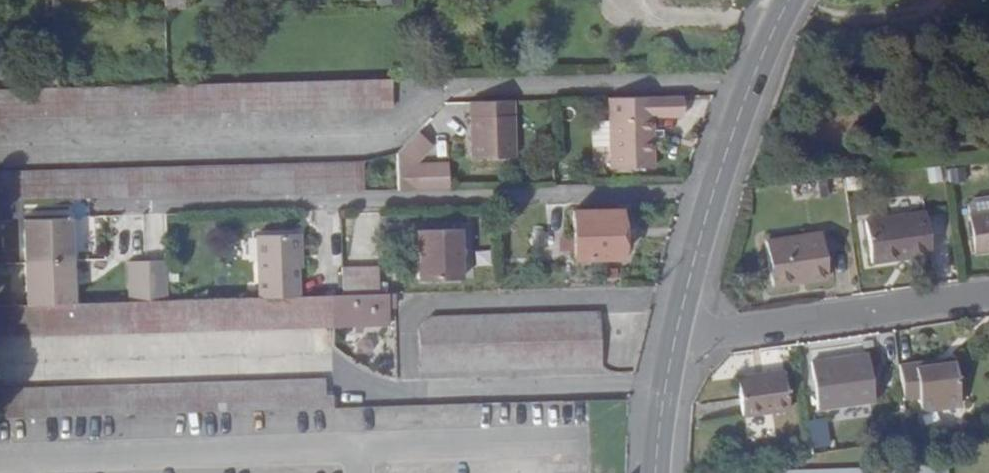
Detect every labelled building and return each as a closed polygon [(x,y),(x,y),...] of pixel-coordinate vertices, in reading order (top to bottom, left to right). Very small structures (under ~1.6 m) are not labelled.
[(168,13),(187,13),(187,0),(168,0),(168,13)] [(365,84),(0,93),(0,121),(366,113),(365,84)] [(609,103),(610,178),(655,176),(653,124),(684,122),(684,102),(609,103)] [(473,165),(517,162),(516,106),(473,107),(473,165)] [(604,119),(589,119),(589,145),(603,145),(604,119)] [(420,167),(434,150),(420,137),(398,158),(399,194),(420,194),(452,193),(451,169),(420,169),(420,167)] [(91,203),(364,195),(363,167),(0,176),(0,206),(16,205),(91,203)] [(16,224),(16,205),(0,206),(0,224),(16,224)] [(972,217),(972,225),(988,223),(988,209),(978,210),(972,217)] [(583,265),(629,264),(627,216),(581,217),(583,265)] [(872,267),(932,260),(926,217),(867,225),(872,267)] [(27,225),(29,308),(75,307),(73,223),(27,225)] [(972,225),(976,259),(988,257),(988,223),(972,225)] [(417,286),(461,285),(459,235),(416,235),(417,286)] [(774,289),(830,282),(824,235),(769,241),(774,289)] [(260,302),(301,301),(300,275),(298,240),(258,242),(260,302)] [(133,305),(171,304),(169,266),(132,268),(133,305)] [(342,272),(343,299),(377,298),(377,271),(342,272)] [(388,333),(387,298),(380,298),(346,299),(343,299),(301,301),(260,302),(171,304),(133,305),(75,307),(29,308),(0,309),(0,342),(388,333)] [(423,376),(602,370),(600,317),(421,323),(423,376)] [(804,363),(805,371),(862,363),(861,356),(804,363)] [(928,362),(896,366),(901,401),(912,399),(914,412),(954,406),(949,364),(929,366),(928,362)] [(867,397),(862,363),(805,371),(809,404),(867,397)] [(737,417),(784,411),(779,375),(734,380),(737,417)] [(0,386),(0,416),(339,406),(339,394),(329,394),(328,376),(0,386)] [(804,448),(828,447),(826,419),(803,420),(804,448)]
